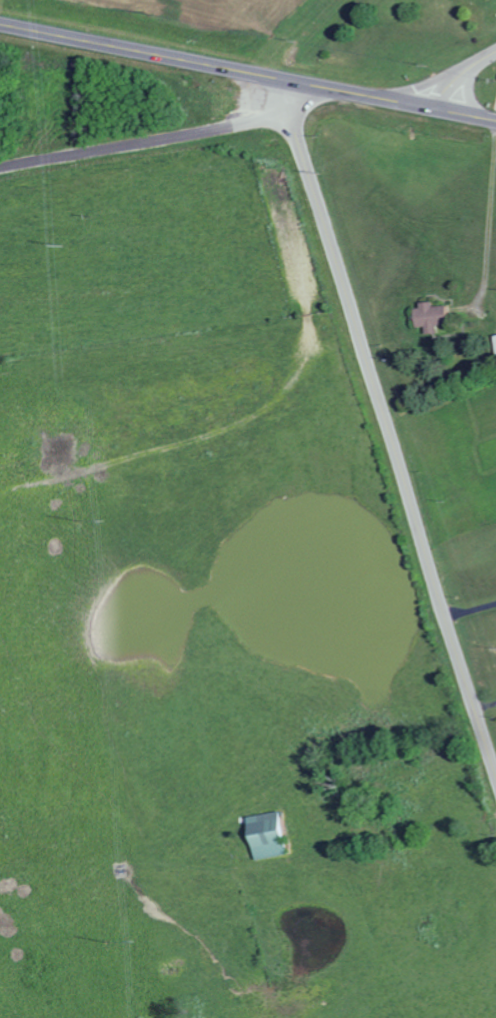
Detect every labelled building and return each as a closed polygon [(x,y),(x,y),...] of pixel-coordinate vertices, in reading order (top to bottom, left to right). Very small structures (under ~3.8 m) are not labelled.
[(421,328),(430,328),(430,333),(446,333),(446,323),(454,322),(454,306),(438,306),(438,305),(420,305),(421,328)]
